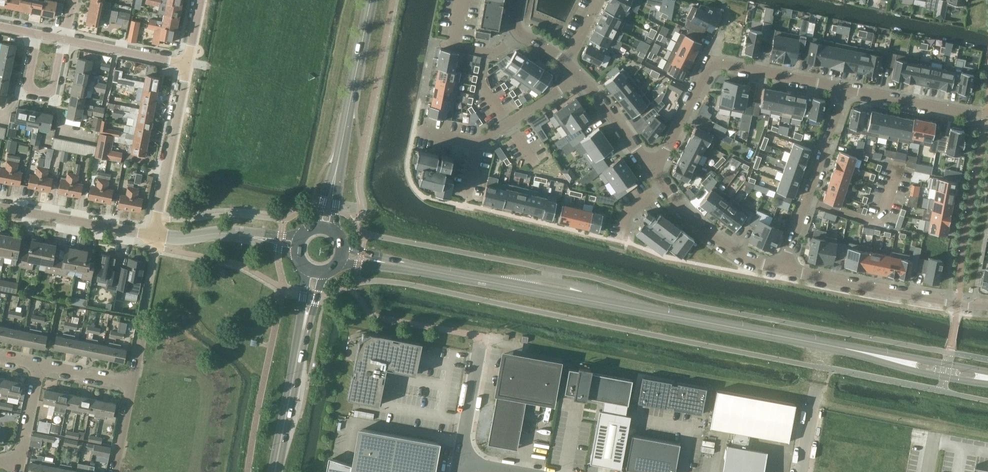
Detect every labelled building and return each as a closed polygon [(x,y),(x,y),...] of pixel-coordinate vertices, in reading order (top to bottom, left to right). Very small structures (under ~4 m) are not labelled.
[(18,9),(20,0),(7,0),(6,6),(18,9)] [(30,11),(33,0),(20,0),(18,9),(30,11)] [(42,14),(45,0),(33,0),(30,11),(42,14)] [(42,14),(46,14),(47,16),(53,17),(53,16),(55,16),(58,1),(52,0),(45,0),(42,14)] [(89,10),(117,17),(123,18),(129,19),(130,14),(109,9),(111,2),(104,1),(101,0),(91,0),(89,10)] [(164,14),(180,17),(182,5),(156,0),(147,0),(146,3),(161,6),(161,7),(166,8),(164,14)] [(479,29),(476,28),(474,35),(489,38),(489,35),(494,35),(495,28),(498,29),(503,4),(502,4),(503,0),(484,0),(479,29)] [(627,9),(609,0),(604,10),(626,20),(622,18),(626,9),(627,9)] [(627,9),(631,11),(637,0),(636,0),(609,0),(627,9)] [(660,11),(663,12),(669,15),(667,18),(671,20),(675,0),(662,0),(661,6),(660,11)] [(706,7),(704,11),(693,6),(687,18),(688,19),(684,27),(689,29),(700,35),(704,27),(711,30),(712,28),(714,29),(718,21),(716,20),(719,13),(706,7)] [(760,40),(767,41),(770,28),(773,9),(766,7),(763,22),(764,22),(762,31),(749,29),(748,36),(745,35),(744,43),(746,44),(744,52),(746,53),(746,54),(755,56),(755,55),(757,55),(760,40)] [(117,17),(89,10),(86,23),(99,26),(101,18),(116,21),(117,17)] [(600,19),(621,30),(626,20),(604,10),(600,19)] [(164,14),(162,26),(177,29),(180,17),(164,14)] [(123,18),(121,30),(127,31),(129,19),(123,18)] [(616,39),(612,37),(616,28),(621,30),(600,19),(595,29),(616,39)] [(130,32),(136,33),(138,21),(132,20),(130,32)] [(177,29),(162,26),(156,25),(149,23),(148,28),(155,29),(152,42),(159,44),(160,38),(175,41),(177,29)] [(837,25),(836,32),(848,35),(850,27),(837,25)] [(776,59),(782,60),(788,32),(776,30),(776,29),(770,28),(767,41),(773,43),(770,57),(776,58),(776,59)] [(616,39),(595,29),(590,38),(611,49),(616,39)] [(681,32),(677,41),(697,51),(701,42),(697,41),(700,35),(689,29),(686,35),(681,32)] [(788,32),(782,60),(788,62),(789,61),(794,62),(797,47),(803,49),(806,37),(806,36),(806,35),(800,34),(800,35),(788,32)] [(819,63),(823,40),(824,39),(812,37),(806,36),(806,37),(803,49),(809,50),(807,61),(819,63)] [(591,60),(600,64),(605,53),(604,53),(607,47),(611,50),(611,49),(590,38),(582,55),(583,56),(582,58),(590,62),(591,60)] [(819,63),(829,65),(833,47),(834,42),(823,40),(819,63)] [(697,51),(677,41),(672,50),(692,61),(695,54),(697,51)] [(14,57),(17,45),(2,42),(0,52),(0,54),(14,57)] [(842,68),(846,49),(847,44),(836,42),(831,66),(842,68)] [(842,68),(853,70),(858,47),(847,44),(846,49),(842,68)] [(865,72),(870,49),(860,47),(855,70),(865,72)] [(441,49),(439,58),(457,62),(456,62),(462,63),(464,53),(441,49)] [(870,49),(865,72),(865,73),(877,75),(879,64),(885,65),(888,52),(882,51),(870,49)] [(667,60),(687,70),(692,61),(672,50),(669,57),(667,60)] [(503,70),(512,77),(526,57),(516,51),(511,58),(507,55),(497,62),(500,68),(503,70)] [(888,52),(885,65),(894,67),(892,78),(903,80),(908,56),(897,54),(888,52)] [(12,69),(14,57),(0,54),(0,66),(12,69)] [(908,56),(903,80),(914,83),(918,59),(908,57),(908,56)] [(79,57),(76,69),(91,72),(93,60),(79,57)] [(521,83),(534,63),(526,57),(512,77),(521,83)] [(455,71),(456,62),(457,62),(439,58),(437,68),(455,71)] [(919,64),(916,83),(927,85),(931,62),(920,59),(919,64)] [(667,60),(662,70),(683,80),(687,70),(667,60)] [(100,74),(103,75),(108,76),(111,64),(102,62),(100,74)] [(927,85),(938,87),(941,68),(942,64),(931,62),(927,85)] [(534,63),(521,83),(530,89),(543,69),(534,63)] [(951,90),(955,72),(956,66),(944,64),(939,88),(951,90)] [(9,80),(12,69),(0,66),(0,78),(9,80)] [(605,83),(612,92),(626,80),(619,71),(620,70),(616,66),(607,73),(611,78),(605,83)] [(962,67),(961,73),(955,72),(951,90),(957,91),(957,92),(969,94),(970,92),(972,93),(974,84),(972,83),(974,69),(962,67)] [(439,68),(437,78),(459,82),(461,72),(455,71),(437,68),(439,68)] [(76,69),(74,81),(107,88),(107,84),(89,80),(91,72),(76,69)] [(113,81),(158,90),(161,77),(147,74),(145,82),(121,78),(123,71),(115,69),(113,81)] [(553,75),(543,69),(530,89),(540,95),(546,85),(548,86),(553,79),(551,78),(553,75)] [(7,92),(9,80),(0,78),(0,91),(7,92)] [(457,91),(459,82),(437,78),(435,87),(457,91)] [(612,92),(619,100),(633,88),(626,80),(612,92)] [(74,81),(72,93),(86,96),(88,88),(106,92),(107,88),(74,81)] [(142,100),(156,103),(158,90),(113,81),(112,87),(143,93),(142,100)] [(731,110),(737,83),(725,81),(719,108),(731,110)] [(743,113),(751,115),(753,102),(746,100),(749,86),(737,83),(731,110),(743,112),(743,113)] [(435,87),(433,97),(455,101),(457,91),(435,87)] [(640,96),(633,88),(619,100),(625,108),(640,96)] [(752,115),(758,116),(760,106),(771,108),(775,90),(764,88),(761,103),(753,102),(751,115),(752,115)] [(781,115),(782,111),(786,92),(775,90),(771,108),(770,113),(781,115)] [(791,117),(796,94),(786,92),(782,111),(781,115),(791,117)] [(72,93),(69,105),(104,112),(105,108),(84,104),(86,96),(72,93)] [(651,102),(644,93),(640,96),(625,108),(633,117),(638,112),(642,117),(654,108),(656,106),(652,101),(651,102)] [(802,120),(803,115),(807,96),(796,94),(791,117),(802,120)] [(825,100),(807,96),(803,115),(809,116),(809,117),(821,120),(823,110),(824,110),(826,102),(825,102),(825,100)] [(430,105),(430,106),(453,110),(455,101),(433,97),(431,105),(430,105)] [(561,125),(583,109),(583,108),(576,98),(553,114),(561,125)] [(121,110),(153,116),(156,103),(142,100),(140,109),(121,105),(121,110)] [(704,103),(701,108),(699,113),(704,116),(709,119),(712,114),(709,112),(707,109),(709,106),(704,103)] [(104,112),(69,105),(67,117),(81,120),(83,112),(103,116),(104,112)] [(453,110),(430,106),(428,115),(452,120),(453,110)] [(20,123),(27,124),(30,109),(18,107),(16,113),(12,112),(9,126),(7,135),(13,136),(14,128),(19,129),(20,123)] [(871,111),(853,107),(853,109),(851,109),(850,117),(851,118),(848,132),(860,134),(860,133),(866,134),(871,111)] [(133,125),(150,128),(153,116),(121,110),(115,108),(114,114),(135,118),(133,125)] [(667,120),(658,112),(654,108),(642,117),(648,124),(642,132),(652,140),(654,137),(655,138),(661,132),(659,130),(667,120)] [(37,132),(41,112),(30,109),(27,124),(34,126),(32,131),(33,131),(37,132)] [(568,141),(582,132),(578,127),(590,119),(583,109),(561,125),(567,134),(565,136),(564,136),(555,142),(559,148),(568,141)] [(878,132),(882,113),(871,111),(866,134),(878,136),(879,132),(878,132)] [(53,114),(41,112),(37,132),(38,132),(39,126),(50,129),(51,128),(51,129),(54,114),(53,114)] [(743,113),(740,129),(749,131),(752,115),(751,115),(743,113)] [(878,132),(879,132),(878,136),(888,139),(889,134),(893,115),(882,113),(878,132)] [(899,136),(903,117),(893,115),(889,134),(899,136)] [(909,141),(914,118),(913,119),(903,117),(899,136),(898,141),(909,143),(909,141)] [(920,143),(924,120),(914,118),(909,141),(920,143)] [(95,120),(93,129),(100,130),(102,124),(102,121),(95,120)] [(924,120),(920,143),(931,145),(930,151),(936,152),(939,135),(933,134),(936,122),(924,120)] [(716,123),(713,128),(725,134),(728,129),(716,123)] [(148,142),(149,136),(151,136),(152,131),(150,130),(150,128),(133,125),(131,125),(129,133),(106,128),(106,124),(102,124),(100,130),(100,133),(110,134),(109,135),(114,136),(119,137),(119,136),(120,136),(148,142)] [(536,131),(543,141),(548,138),(542,127),(536,131)] [(696,127),(691,137),(712,147),(717,138),(722,140),(725,134),(713,128),(710,134),(696,127)] [(939,135),(936,151),(946,153),(959,156),(961,147),(963,148),(965,140),(962,139),(964,130),(962,130),(962,129),(953,127),(953,128),(951,128),(949,136),(946,135),(945,136),(939,135)] [(606,138),(599,128),(586,137),(582,132),(568,141),(572,147),(574,145),(581,155),(588,151),(606,138)] [(109,159),(113,141),(114,136),(109,135),(110,134),(100,133),(97,146),(95,157),(109,159)] [(149,149),(147,148),(148,142),(120,136),(119,136),(119,137),(114,136),(113,141),(130,144),(129,152),(138,154),(139,156),(145,157),(148,156),(149,149)] [(52,148),(58,149),(60,138),(54,137),(52,148)] [(712,148),(712,147),(691,137),(686,146),(706,156),(711,147),(712,148)] [(58,149),(64,150),(67,139),(60,138),(58,149)] [(594,169),(605,162),(601,157),(613,148),(606,138),(588,151),(595,161),(590,164),(594,169)] [(64,150),(70,152),(73,141),(67,139),(64,150)] [(858,140),(856,148),(863,149),(865,142),(858,140)] [(70,152),(77,153),(79,142),(73,141),(70,152)] [(77,153),(83,154),(85,143),(79,142),(77,153)] [(811,148),(794,142),(790,153),(807,159),(811,148)] [(83,154),(89,155),(91,144),(85,143),(83,154)] [(91,144),(89,155),(95,157),(97,146),(91,144)] [(706,156),(686,146),(681,155),(702,165),(697,162),(702,154),(706,156)] [(857,157),(856,157),(861,158),(863,154),(863,152),(851,148),(849,154),(857,157)] [(440,161),(437,160),(439,155),(418,150),(415,164),(422,166),(419,180),(437,185),(435,192),(449,195),(453,179),(443,176),(446,167),(450,168),(452,157),(442,155),(440,161)] [(60,161),(67,162),(69,153),(62,151),(60,161)] [(853,166),(856,157),(857,157),(849,154),(840,151),(836,161),(853,166)] [(787,162),(804,168),(807,159),(790,153),(787,162)] [(702,165),(681,155),(677,164),(697,174),(702,165)] [(741,162),(732,157),(729,162),(737,167),(741,162)] [(603,171),(610,181),(629,168),(621,158),(608,167),(605,162),(594,169),(598,175),(603,171)] [(13,162),(8,161),(6,170),(0,169),(0,170),(0,180),(9,182),(13,162)] [(853,166),(836,161),(833,171),(850,176),(853,166)] [(19,163),(13,162),(9,182),(20,184),(23,173),(17,172),(19,163)] [(783,172),(800,178),(804,168),(787,162),(783,172)] [(915,169),(914,171),(920,172),(931,174),(933,167),(916,163),(916,164),(915,169)] [(76,164),(74,173),(70,194),(81,196),(83,185),(77,183),(81,165),(76,164)] [(692,184),(697,174),(677,164),(672,173),(675,175),(674,176),(680,179),(681,178),(692,184)] [(28,186),(40,188),(44,167),(38,166),(36,176),(31,174),(28,186)] [(44,167),(40,188),(51,190),(53,179),(47,178),(49,168),(44,167)] [(561,170),(570,182),(576,177),(570,168),(566,170),(565,168),(561,170)] [(629,168),(610,181),(617,191),(613,194),(617,200),(627,192),(624,187),(636,178),(629,168)] [(945,169),(944,176),(960,179),(962,172),(945,169)] [(830,181),(847,186),(850,176),(833,171),(830,181)] [(920,172),(914,171),(911,181),(918,182),(920,172)] [(59,192),(70,194),(74,173),(68,172),(67,179),(61,177),(59,192)] [(89,197),(100,200),(105,173),(100,172),(97,187),(91,186),(89,197)] [(800,178),(783,172),(780,181),(797,187),(800,178)] [(105,173),(100,200),(111,202),(113,190),(108,189),(110,174),(105,173)] [(710,192),(700,204),(709,211),(723,192),(714,185),(717,181),(713,177),(709,182),(704,186),(710,192)] [(936,189),(954,192),(956,181),(933,177),(931,188),(936,189)] [(752,189),(753,187),(755,184),(754,183),(748,181),(745,180),(743,183),(752,189)] [(493,204),(498,182),(497,184),(487,181),(482,202),(493,204)] [(780,181),(777,191),(788,195),(793,197),(797,187),(780,181)] [(827,190),(844,196),(847,186),(830,181),(827,190)] [(508,183),(508,185),(498,182),(493,204),(503,207),(503,206),(508,184),(508,183)] [(513,208),(518,186),(508,184),(503,206),(513,208)] [(119,206),(130,208),(134,187),(128,186),(127,196),(121,195),(119,206)] [(518,186),(513,208),(523,210),(528,188),(518,186)] [(134,187),(130,208),(141,210),(143,199),(137,198),(139,188),(134,187)] [(523,210),(533,213),(538,191),(528,188),(523,210)] [(952,203),(954,192),(936,189),(934,199),(952,203)] [(844,196),(827,190),(823,200),(840,206),(844,196)] [(533,213),(542,215),(543,215),(547,198),(537,195),(538,191),(533,213)] [(774,197),(786,201),(788,195),(777,191),(776,191),(774,197)] [(709,211),(718,218),(730,202),(729,202),(732,198),(723,192),(709,211)] [(595,201),(602,202),(613,205),(614,202),(617,200),(613,194),(609,197),(597,194),(596,196),(595,201)] [(543,215),(542,215),(542,216),(553,219),(557,202),(547,199),(547,198),(543,215)] [(718,218),(727,224),(742,205),(732,198),(729,202),(730,202),(718,218)] [(932,210),(950,213),(952,203),(934,199),(929,198),(927,210),(932,211),(932,210)] [(562,204),(558,221),(569,224),(573,207),(562,204)] [(749,211),(742,205),(727,224),(735,230),(742,221),(749,224),(756,213),(750,210),(749,211)] [(583,209),(573,207),(569,224),(579,226),(583,209)] [(583,209),(579,226),(588,229),(593,211),(583,209)] [(932,210),(932,211),(930,220),(930,221),(948,224),(950,213),(932,210)] [(593,211),(588,229),(599,231),(599,229),(603,230),(607,215),(593,211)] [(635,232),(662,253),(667,246),(680,257),(694,239),(660,213),(656,218),(647,211),(643,216),(642,215),(639,219),(643,222),(635,232)] [(835,221),(837,215),(825,211),(823,217),(835,221)] [(756,213),(749,224),(755,228),(750,240),(761,245),(772,220),(770,224),(759,220),(761,216),(756,213)] [(930,221),(930,220),(925,219),(923,231),(946,235),(948,224),(930,221)] [(772,220),(761,245),(773,250),(784,225),(772,220)] [(3,265),(4,255),(8,235),(0,234),(0,264),(3,265)] [(8,235),(4,255),(12,256),(11,263),(16,264),(21,238),(8,235)] [(821,262),(821,261),(826,236),(825,236),(824,239),(813,237),(812,239),(810,238),(809,245),(811,245),(808,259),(821,262)] [(834,255),(840,256),(842,243),(836,242),(837,238),(826,236),(821,261),(832,263),(834,255)] [(24,250),(21,266),(32,268),(33,261),(40,262),(44,242),(40,241),(40,239),(32,238),(30,248),(29,248),(29,251),(24,250)] [(44,242),(40,262),(47,264),(46,271),(56,273),(59,260),(59,258),(54,257),(56,243),(50,242),(50,243),(44,242)] [(842,243),(840,256),(846,257),(844,266),(855,268),(860,245),(849,243),(849,244),(842,243)] [(56,273),(56,275),(61,276),(61,274),(66,275),(66,274),(74,275),(79,249),(73,247),(72,246),(68,245),(66,246),(64,261),(59,260),(56,273)] [(860,245),(855,268),(866,270),(869,251),(870,252),(871,247),(860,245)] [(79,249),(74,275),(82,277),(82,278),(86,279),(86,281),(91,282),(94,266),(89,265),(92,251),(91,249),(87,249),(85,250),(79,249)] [(866,270),(876,272),(880,254),(870,252),(869,251),(866,270)] [(890,256),(880,254),(876,272),(887,274),(891,251),(890,256)] [(891,251),(887,274),(897,277),(902,253),(891,251)] [(103,253),(98,281),(107,283),(107,282),(117,284),(120,270),(114,269),(117,256),(103,253)] [(913,255),(902,253),(897,277),(909,279),(910,269),(917,271),(919,258),(913,257),(913,255)] [(128,268),(122,267),(118,288),(139,292),(145,261),(130,258),(128,268)] [(936,282),(938,283),(942,260),(929,258),(928,260),(919,258),(917,271),(926,272),(924,280),(926,280),(926,282),(935,284),(936,282)] [(16,292),(18,282),(0,279),(0,289),(16,292)] [(10,341),(13,328),(1,326),(0,332),(0,339),(10,341)] [(10,341),(21,343),(24,330),(13,328),(10,341)] [(21,343),(33,345),(36,329),(31,328),(30,332),(24,330),(21,343)] [(36,329),(33,345),(44,348),(47,335),(41,334),(41,330),(36,329)] [(54,348),(66,350),(69,334),(64,333),(63,336),(57,335),(54,348)] [(379,405),(379,402),(384,381),(381,381),(382,375),(385,375),(387,366),(393,367),(392,369),(416,374),(416,372),(415,372),(416,366),(417,366),(420,351),(419,351),(420,345),(422,345),(422,343),(399,338),(398,340),(393,339),(393,337),(377,333),(377,336),(363,333),(359,354),(356,353),(353,369),(356,370),(355,375),(352,375),(347,398),(350,399),(350,397),(356,399),(355,400),(371,403),(371,402),(377,403),(376,404),(379,405)] [(66,350),(77,352),(80,340),(74,339),(74,335),(69,334),(66,350)] [(77,352),(89,355),(92,339),(87,338),(86,341),(80,340),(77,352)] [(89,355),(100,357),(103,344),(97,343),(97,340),(92,339),(89,355)] [(100,357),(112,359),(115,343),(109,342),(109,346),(103,344),(100,357)] [(115,343),(112,359),(124,362),(126,349),(120,348),(121,344),(115,343)] [(504,354),(502,365),(500,369),(499,373),(499,377),(499,381),(488,444),(517,449),(526,398),(552,402),(559,363),(504,354)] [(590,463),(621,468),(630,415),(625,415),(627,404),(628,404),(632,380),(590,372),(591,370),(579,367),(578,375),(568,373),(566,388),(575,390),(574,397),(585,399),(586,396),(604,400),(602,410),(600,410),(590,463)] [(700,414),(702,414),(707,388),(678,383),(677,385),(671,384),(672,382),(661,380),(644,377),(643,381),(642,381),(638,403),(640,403),(640,402),(644,403),(644,404),(667,408),(667,405),(673,406),(673,409),(696,413),(696,412),(700,413),(700,414)] [(8,397),(11,380),(0,378),(0,391),(3,391),(2,396),(8,397)] [(11,380),(8,397),(19,400),(23,382),(11,380)] [(53,416),(53,415),(55,404),(58,392),(53,391),(53,388),(47,387),(47,389),(46,389),(43,402),(50,403),(47,415),(53,416)] [(796,404),(717,390),(710,428),(711,428),(711,426),(735,430),(732,446),(727,445),(728,444),(727,444),(722,471),(723,471),(723,470),(732,471),(764,471),(767,451),(766,452),(747,449),(750,433),(788,440),(788,441),(789,442),(796,404)] [(66,406),(67,406),(69,394),(69,392),(64,391),(62,392),(58,392),(55,404),(54,410),(65,413),(66,406)] [(72,412),(77,414),(79,409),(81,396),(69,394),(67,406),(73,408),(72,412)] [(84,410),(90,411),(93,399),(81,396),(79,409),(77,414),(83,415),(84,410)] [(95,416),(100,417),(104,401),(93,399),(90,411),(95,412),(95,416)] [(104,401),(100,417),(106,419),(107,415),(113,416),(115,403),(104,401)] [(38,430),(49,433),(50,431),(51,427),(51,425),(52,423),(46,422),(42,421),(40,420),(38,430)] [(51,427),(50,431),(51,432),(51,433),(55,434),(56,433),(58,433),(59,427),(51,425),(51,427)] [(435,443),(435,442),(363,429),(356,466),(332,458),(330,471),(429,471),(435,443)] [(42,439),(47,441),(48,435),(32,432),(31,440),(41,442),(42,439)] [(60,437),(48,435),(47,441),(53,442),(53,446),(58,447),(60,437)] [(626,469),(642,471),(675,471),(680,444),(632,435),(626,469)] [(95,444),(94,450),(93,453),(104,455),(106,446),(95,444)] [(42,464),(43,460),(44,456),(39,455),(38,459),(31,458),(30,462),(29,471),(41,471),(42,464)] [(42,464),(41,471),(53,471),(54,466),(55,462),(50,461),(43,460),(42,464)] [(77,471),(89,471),(90,465),(84,464),(79,463),(77,470),(77,471)] [(65,468),(66,465),(61,464),(60,467),(54,466),(53,471),(65,471),(65,468)]
